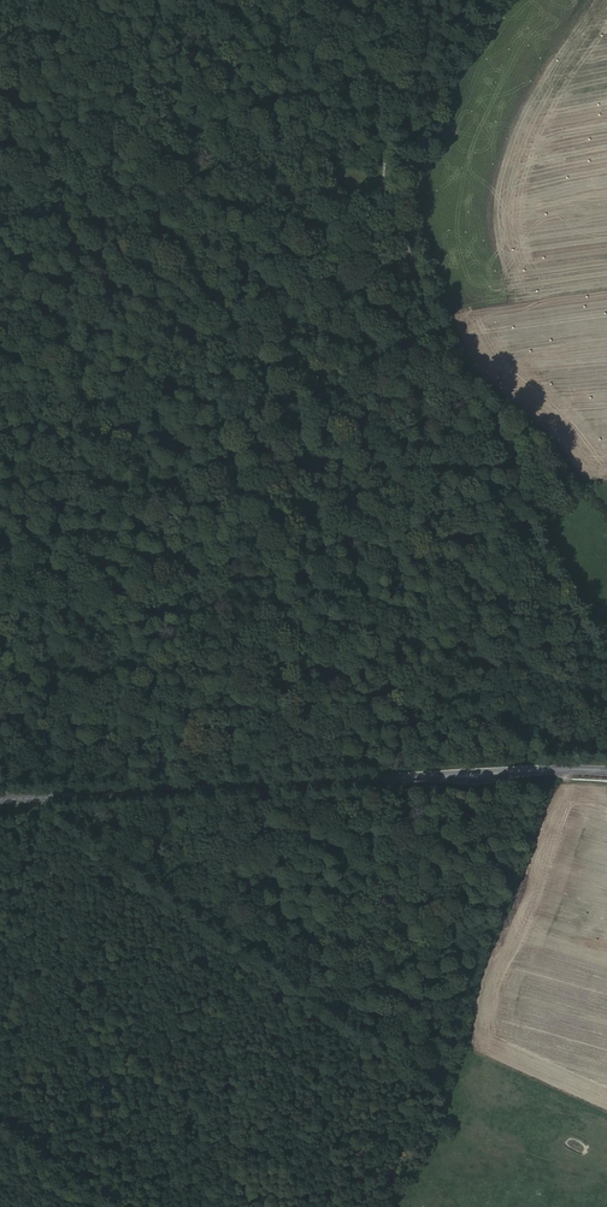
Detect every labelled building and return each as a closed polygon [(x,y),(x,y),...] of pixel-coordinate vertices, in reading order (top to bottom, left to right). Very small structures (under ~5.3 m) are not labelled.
[(595,631),(603,653),(606,652),(606,633),(605,627),(595,631)]
